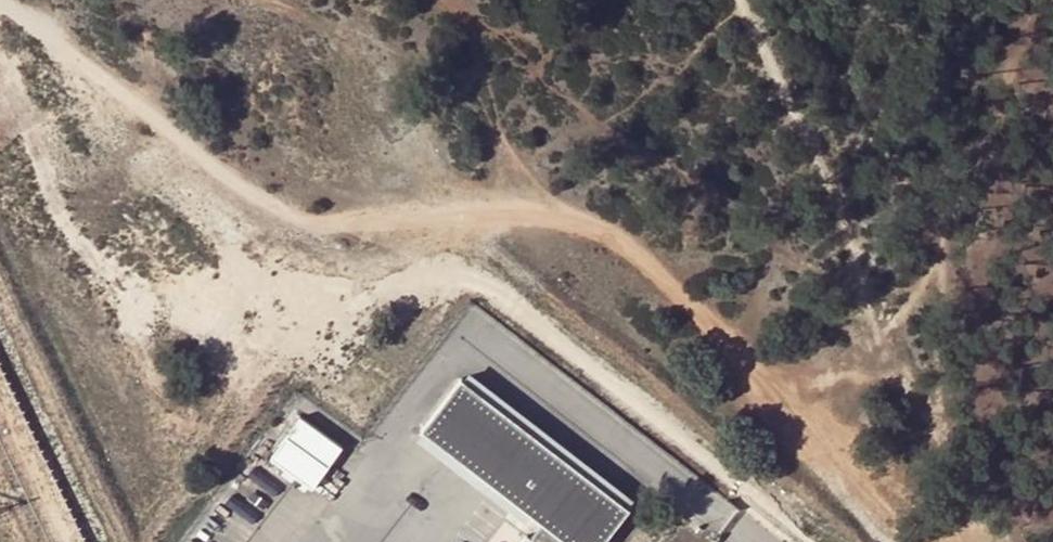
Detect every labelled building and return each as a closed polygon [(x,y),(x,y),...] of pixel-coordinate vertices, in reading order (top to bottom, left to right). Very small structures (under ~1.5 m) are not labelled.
[(422,433),(540,525),(561,541),(603,541),(635,501),(470,373),(422,433)] [(305,414),(274,458),(316,488),(347,444),(305,414)] [(540,525),(532,535),(540,541),(561,541),(540,525)] [(532,535),(526,531),(517,541),(540,541),(532,535)]
